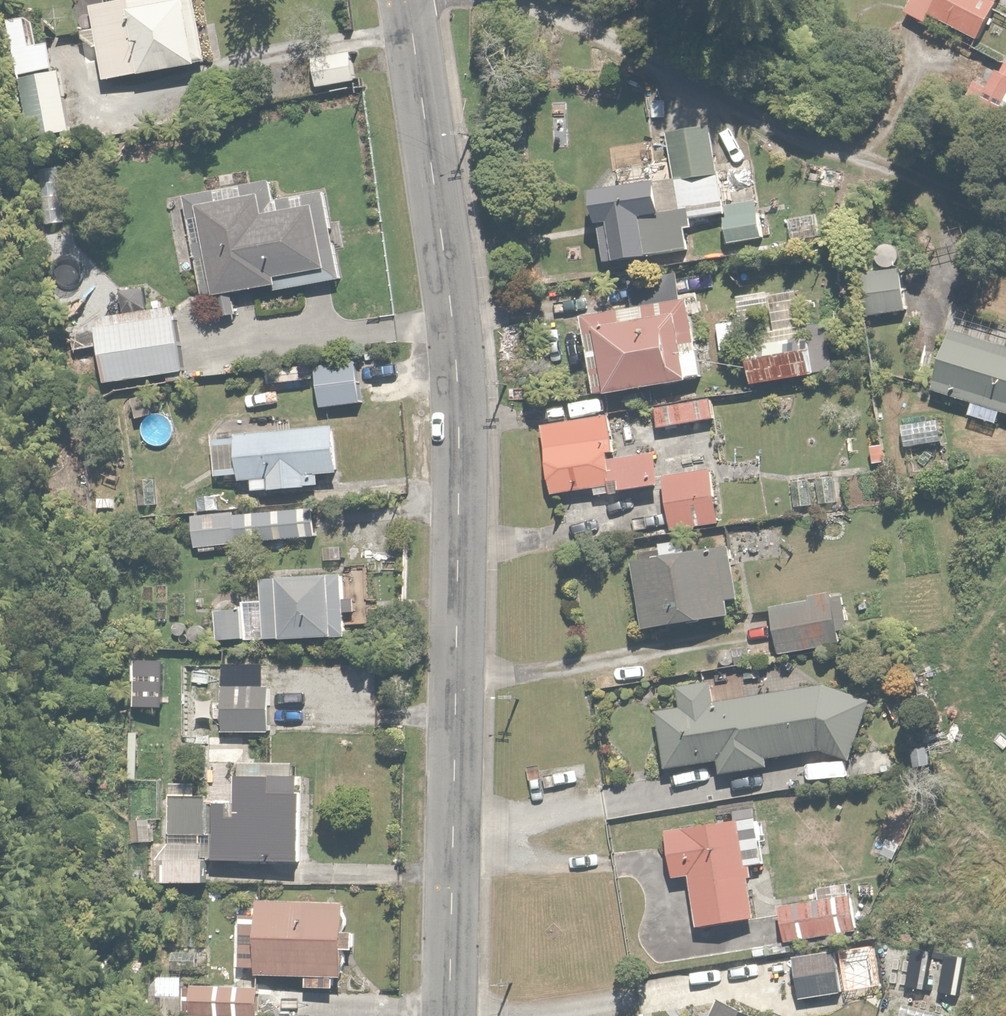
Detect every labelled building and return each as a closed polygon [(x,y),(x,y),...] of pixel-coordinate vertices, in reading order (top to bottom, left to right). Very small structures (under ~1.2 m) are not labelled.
[(87,0),(91,25),(78,28),(82,50),(96,48),(101,76),(208,58),(198,0),(87,0)] [(899,8),(920,22),(929,10),(971,38),(996,0),(905,0),(899,8)] [(351,49),(309,51),(311,84),(352,82),(351,49)] [(1005,88),(1005,57),(1001,54),(992,69),(979,61),(960,92),(991,111),(1005,88)] [(70,130),(59,69),(16,76),(27,138),(70,130)] [(717,211),(710,123),(666,127),(670,175),(650,176),(649,157),(640,158),(639,146),(625,147),(626,161),(616,161),(617,178),(589,181),(595,255),(688,248),(685,213),(717,211)] [(65,173),(31,174),(32,227),(67,226),(65,173)] [(314,263),(335,261),(327,197),(305,199),(304,189),(274,193),(271,176),(210,184),(211,191),(183,195),(196,291),(270,282),(271,289),(317,283),(314,263)] [(753,198),(721,201),(726,241),(758,237),(753,198)] [(863,269),(865,320),(920,317),(928,317),(927,288),(903,289),(903,265),(894,265),(893,253),(874,254),(874,268),(863,269)] [(830,373),(826,335),(803,337),(799,288),(757,292),(761,338),(741,340),(745,381),(830,373)] [(688,297),(576,312),(586,392),(699,377),(688,297)] [(169,305),(91,320),(101,382),(165,371),(166,379),(175,379),(175,369),(181,368),(169,305)] [(947,323),(927,384),(967,397),(962,412),(996,423),(1001,407),(1005,409),(1005,343),(947,323)] [(357,359),(314,361),(316,405),(360,403),(357,359)] [(262,361),(263,382),(283,382),(283,387),(296,386),(295,381),(311,380),(311,361),(262,361)] [(652,404),(654,423),(709,417),(707,398),(652,404)] [(609,415),(541,422),(548,493),(590,489),(591,492),(657,486),(654,450),(612,453),(609,415)] [(235,417),(219,417),(219,434),(210,435),(211,473),(236,473),(236,480),(248,480),(248,486),(315,484),(315,471),(334,470),(333,422),(294,423),(293,420),(277,420),(277,424),(235,425),(235,417)] [(938,419),(897,420),(897,442),(939,440),(938,419)] [(711,467),(663,474),(670,526),(718,519),(711,467)] [(810,511),(808,473),(786,475),(789,513),(810,511)] [(835,473),(814,473),(815,509),(837,509),(835,473)] [(156,503),(156,476),(136,476),(135,502),(156,503)] [(307,534),(311,534),(310,513),(294,514),(293,508),(190,512),(191,553),(235,551),(234,538),(297,535),(297,546),(307,545),(307,534)] [(655,552),(626,558),(640,628),(737,608),(724,541),(709,544),(706,530),(653,541),(655,552)] [(353,567),(255,568),(256,604),(211,604),(211,638),(351,637),(351,622),(343,622),(343,604),(354,604),(353,567)] [(835,588),(766,606),(779,654),(848,635),(835,588)] [(155,702),(155,658),(126,658),(126,690),(118,690),(118,708),(130,708),(130,702),(155,702)] [(822,682),(712,695),(708,679),(673,683),(676,704),(642,709),(649,767),(716,758),(717,769),(769,762),(768,754),(827,746),(827,755),(849,755),(869,694),(822,682)] [(265,730),(264,681),(219,682),(220,731),(265,730)] [(165,792),(165,832),(196,832),(196,840),(165,839),(165,844),(156,844),(156,882),(207,883),(207,855),(301,856),(302,775),(292,775),(292,759),(232,759),(231,797),(204,796),(204,790),(165,792)] [(667,873),(684,872),(690,921),(753,914),(747,863),(760,861),(758,842),(767,841),(764,820),(757,821),(756,814),(661,824),(667,873)] [(134,817),(134,842),(152,842),(152,816),(134,817)] [(816,898),(776,901),(779,937),(856,931),(852,882),(815,885),(816,898)] [(342,897),(255,897),(254,915),(235,915),(235,968),(252,968),(252,973),(302,973),(302,984),(331,984),(332,972),(351,972),(351,930),(342,930),(342,897)] [(833,946),(790,951),(795,991),(837,987),(833,946)] [(183,975),(149,976),(150,1015),(184,1015),(183,975)] [(925,1001),(946,1008),(954,984),(933,977),(925,1001)] [(191,980),(190,1015),(256,1015),(257,982),(191,980)] [(716,992),(703,1015),(764,1015),(716,992)]
